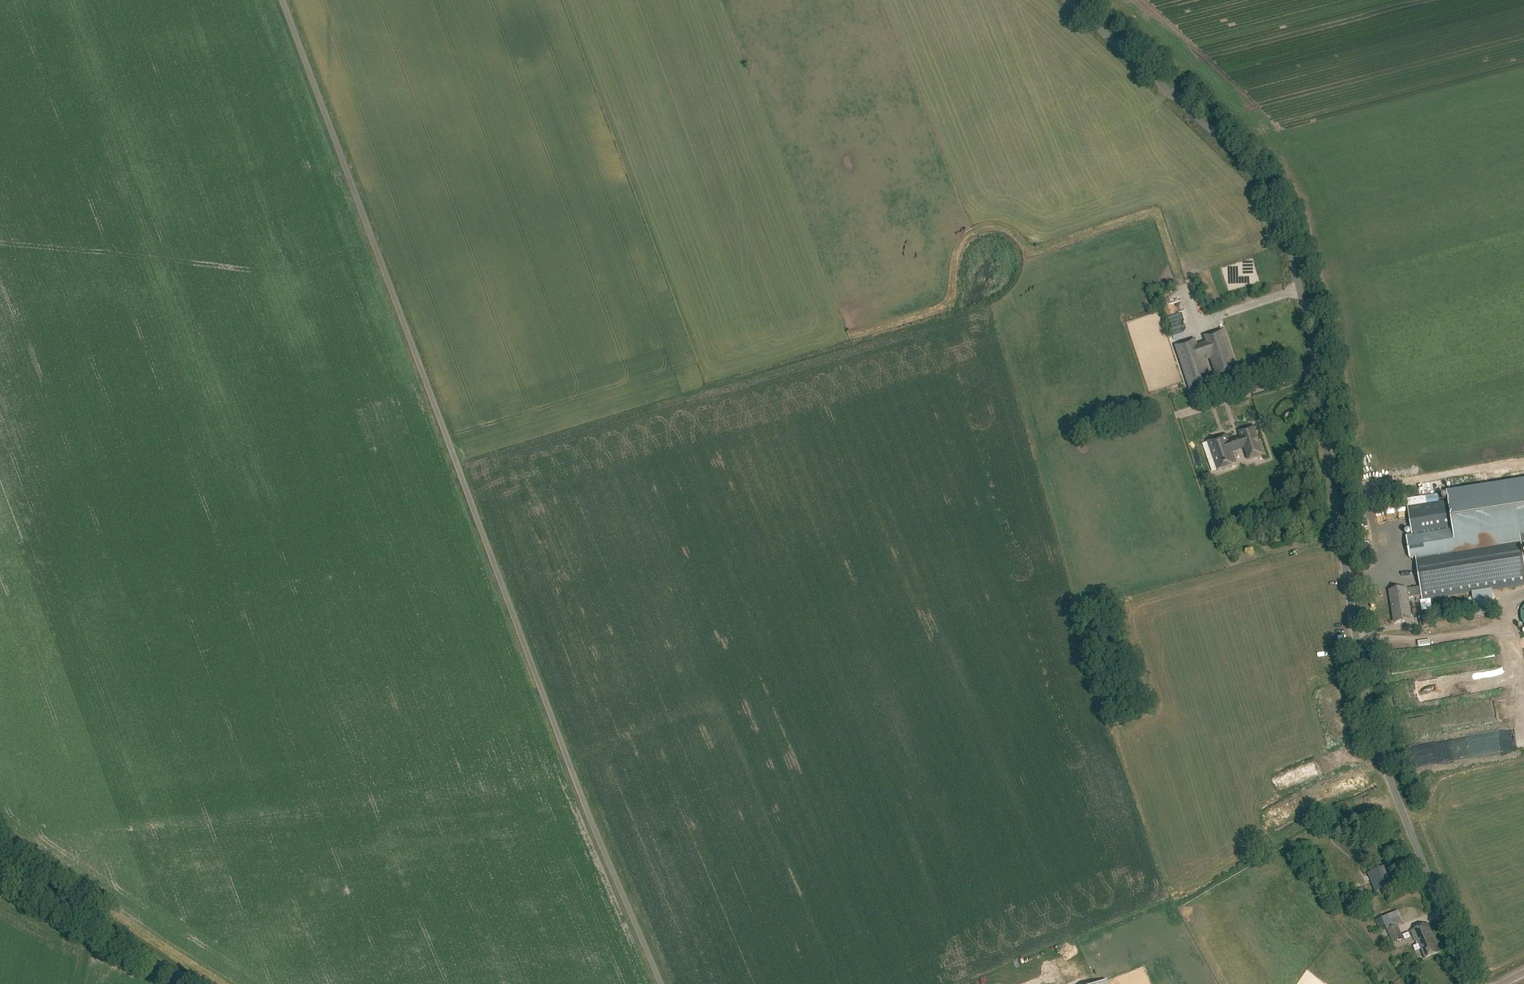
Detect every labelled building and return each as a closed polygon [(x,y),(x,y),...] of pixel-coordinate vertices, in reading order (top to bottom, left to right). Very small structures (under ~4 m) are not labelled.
[(1176,320),(1189,318),(1188,310),(1175,313),(1176,320)] [(1205,369),(1217,365),(1221,377),(1237,371),(1227,343),(1228,342),(1224,330),(1205,336),(1207,342),(1197,346),(1195,340),(1176,346),(1180,359),(1181,358),(1191,387),(1209,381),(1205,369)] [(1244,447),(1248,460),(1265,455),(1261,442),(1259,443),(1254,426),(1239,431),(1241,438),(1235,440),(1235,439),(1228,441),(1226,435),(1211,439),(1217,456),(1213,457),(1217,470),(1235,464),(1232,452),(1238,450),(1238,449),(1244,447)] [(1406,598),(1421,596),(1422,600),(1491,590),(1523,584),(1523,568),(1519,536),(1523,535),(1523,479),(1445,492),(1447,501),(1407,507),(1412,536),(1406,537),(1410,559),(1415,558),(1420,587),(1405,589),(1405,588),(1388,591),(1389,601),(1390,601),(1406,598)] [(1410,620),(1406,598),(1390,601),(1394,623),(1410,620)] [(1467,697),(1483,694),(1480,674),(1410,685),(1413,703),(1467,695),(1467,697)] [(1490,732),(1430,741),(1433,760),(1495,751),(1493,740),(1491,740),(1490,732)] [(1387,863),(1368,872),(1377,892),(1396,883),(1387,863)] [(1397,924),(1386,929),(1392,942),(1403,938),(1397,924)] [(1440,952),(1428,924),(1411,931),(1415,941),(1417,940),(1425,959),(1440,952)]
